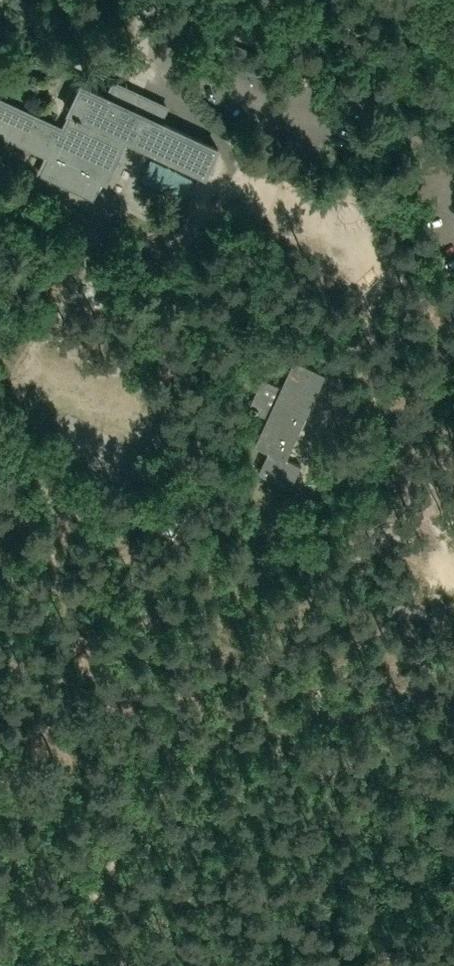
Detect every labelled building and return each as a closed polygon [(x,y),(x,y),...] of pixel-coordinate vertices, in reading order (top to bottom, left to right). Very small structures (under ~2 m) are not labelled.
[(234,47),(226,68),(252,78),(261,57),(234,47)] [(92,199),(122,137),(207,176),(220,149),(162,123),(169,108),(112,82),(106,96),(82,85),(69,112),(76,116),(65,139),(51,133),(56,124),(0,98),(0,134),(49,157),(41,174),(92,199)] [(287,459),(325,375),(294,359),(282,387),(262,378),(248,409),(267,417),(255,446),(268,452),(259,473),(290,488),(301,466),(287,459)]
